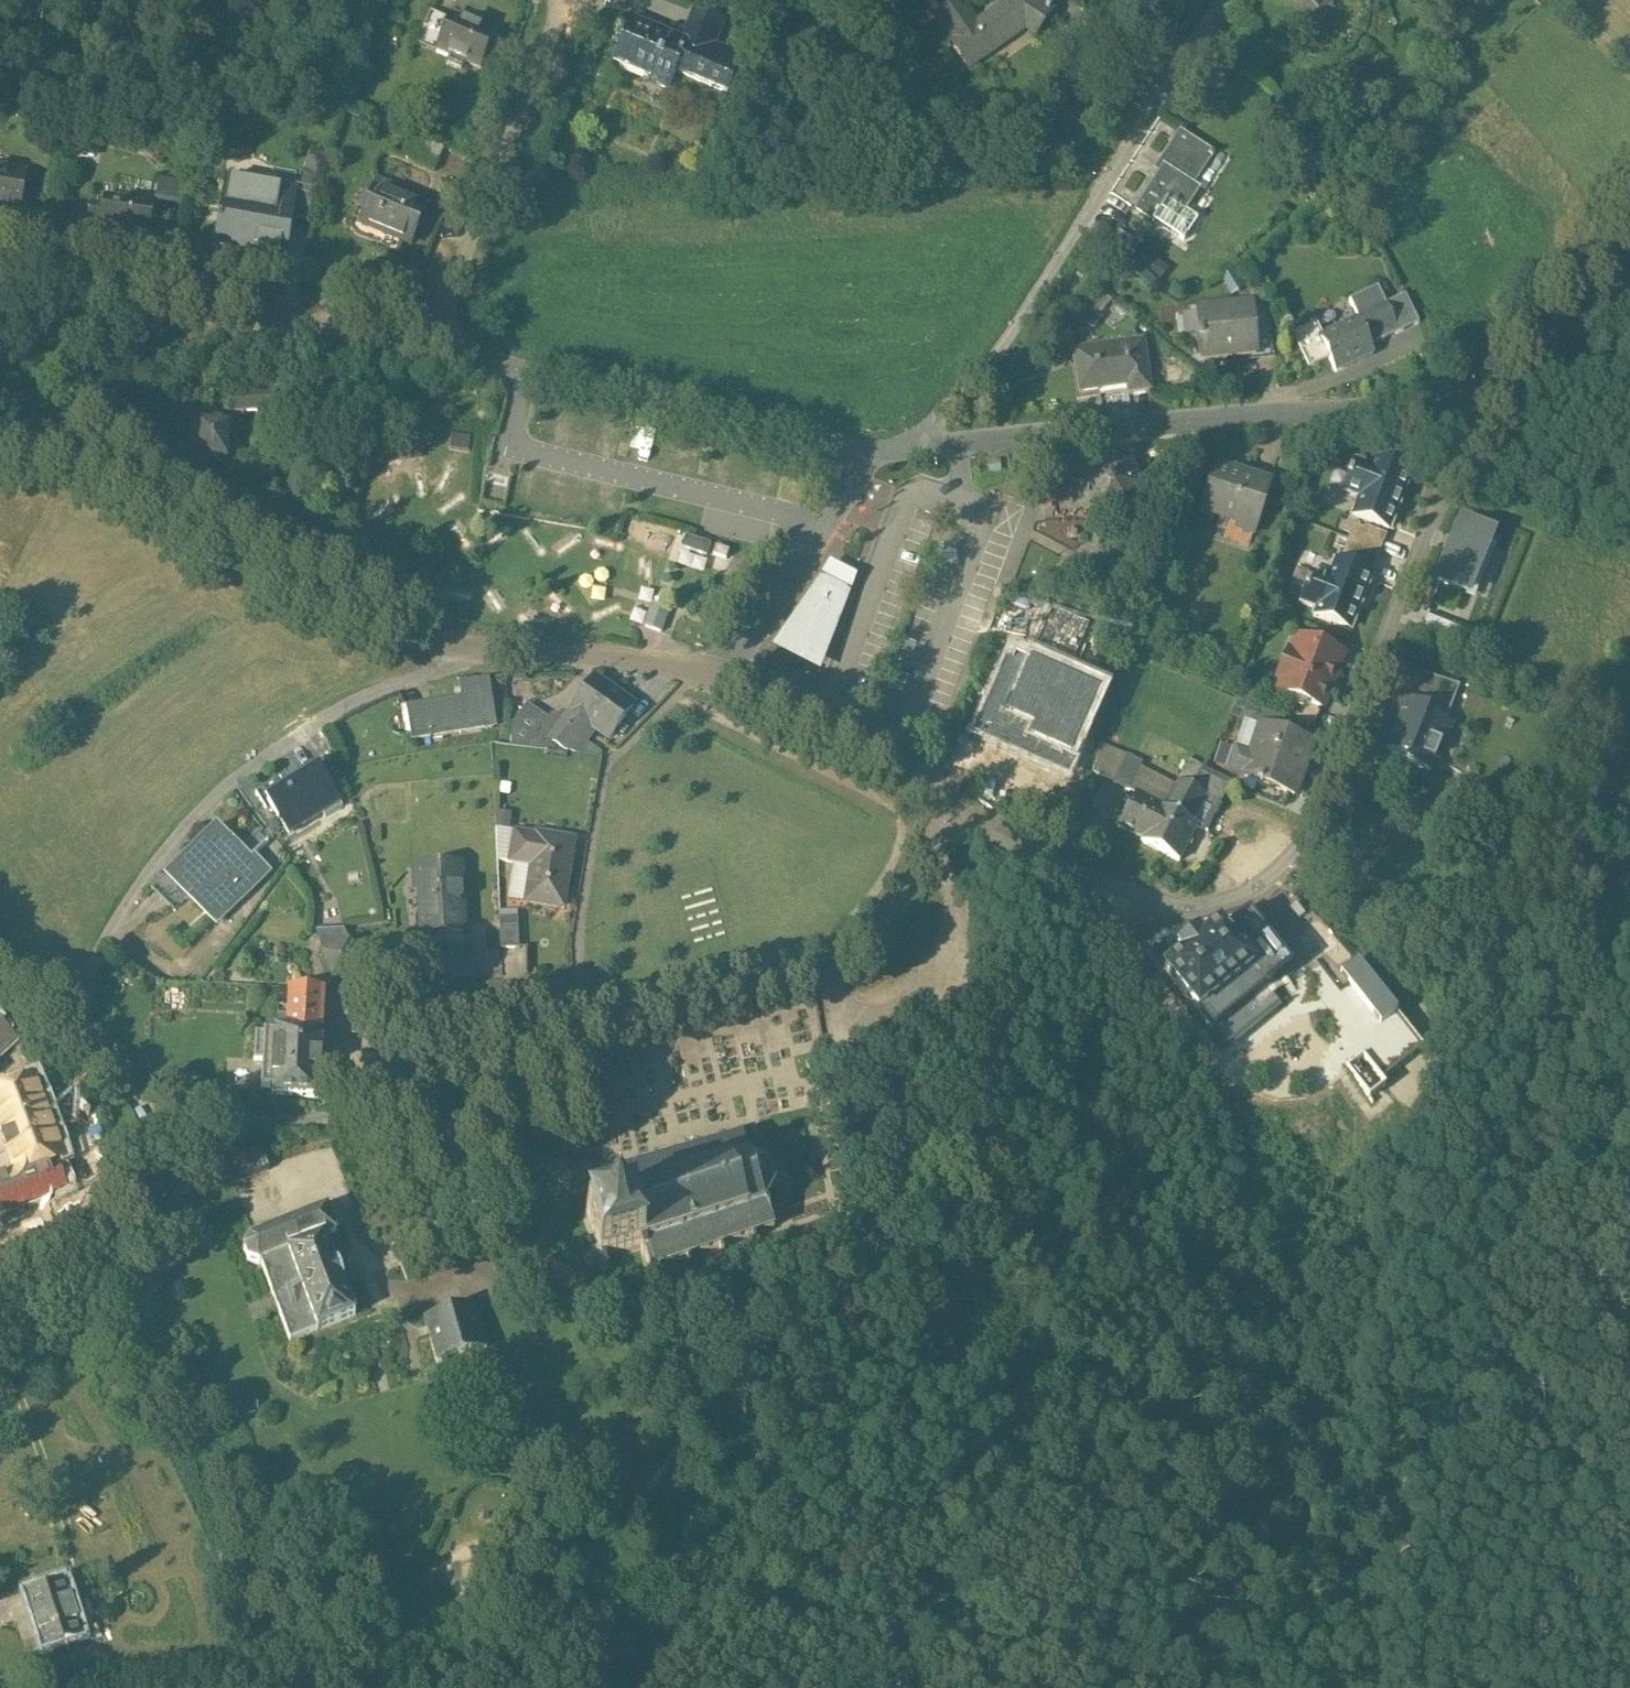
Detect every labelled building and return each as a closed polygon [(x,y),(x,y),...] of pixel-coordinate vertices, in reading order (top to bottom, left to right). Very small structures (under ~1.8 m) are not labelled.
[(1095,0),(1037,0),(1005,56),(1037,74),(1052,49),(1082,67),(1096,43),(1089,39),(1108,7),(1095,0)] [(481,142),(454,130),(456,125),(451,123),(449,128),(447,127),(446,129),(433,161),(447,167),(445,174),(458,179),(461,172),(477,180),(488,155),(477,151),(481,142)] [(1171,236),(1150,268),(1155,271),(1128,312),(1173,342),(1188,319),(1175,310),(1188,289),(1182,285),(1202,256),(1171,236)] [(332,261),(324,257),(319,269),(328,272),(332,261)] [(293,295),(261,289),(258,304),(225,298),(221,319),(219,319),(218,325),(220,325),(217,342),(283,354),(290,316),(294,295),(293,295)] [(183,320),(168,317),(163,345),(179,348),(183,320)] [(1131,441),(1063,450),(1069,490),(1090,488),(1089,483),(1115,480),(1116,491),(1138,488),(1131,441)] [(1398,566),(1362,553),(1360,560),(1344,554),(1340,564),(1338,564),(1336,570),(1338,570),(1333,581),(1349,587),(1342,605),(1377,619),(1378,617),(1382,606),(1383,606),(1393,580),(1392,579),(1396,568),(1397,568),(1398,566)] [(990,560),(978,561),(978,572),(991,571),(990,560)] [(1479,622),(1449,610),(1426,668),(1455,680),(1479,622)] [(1340,652),(1361,660),(1375,624),(1354,616),(1353,618),(1342,614),(1330,645),(1341,650),(1340,652)] [(1359,665),(1324,652),(1317,670),(1302,664),(1297,675),(1296,674),(1293,680),(1295,681),(1291,691),(1306,697),(1304,704),(1339,718),(1340,716),(1339,716),(1344,705),(1345,705),(1355,678),(1354,678),(1358,667),(1359,667),(1359,665)] [(1451,718),(1415,704),(1409,718),(1446,733),(1451,718)] [(661,713),(645,708),(639,723),(655,729),(661,713)] [(1304,734),(1289,728),(1282,745),(1277,743),(1268,767),(1283,772),(1279,784),(1281,784),(1280,786),(1283,794),(1291,796),(1298,793),(1298,791),(1306,794),(1310,796),(1320,770),(1327,767),(1324,759),(1330,744),(1314,738),(1313,734),(1308,732),(1304,734)] [(1447,773),(1409,761),(1399,786),(1398,791),(1416,798),(1414,802),(1433,809),(1447,773)] [(629,801),(591,775),(553,827),(538,847),(570,851),(577,841),(589,825),(603,836),(629,801)] [(1298,793),(1291,796),(1283,794),(1280,786),(1272,807),(1276,808),(1302,817),(1305,808),(1304,795),(1306,794),(1298,791),(1298,793)] [(1252,799),(1225,789),(1217,805),(1245,815),(1252,799)] [(1299,830),(1251,814),(1242,841),(1234,864),(1234,866),(1282,882),(1299,830)] [(542,819),(522,845),(538,847),(553,827),(542,819)] [(1194,857),(1179,850),(1169,871),(1181,877),(1183,878),(1191,861),(1194,857)] [(1183,910),(1168,903),(1150,939),(1171,949),(1189,913),(1183,910)] [(526,966),(564,971),(569,939),(530,933),(530,936),(514,933),(509,963),(526,966)] [(455,965),(412,968),(413,989),(417,988),(420,1033),(434,1032),(459,1030),(455,1030),(453,1002),(457,1002),(455,965)] [(1239,996),(1216,1015),(1212,1011),(1191,1028),(1181,1016),(1155,1037),(1164,1049),(1154,1057),(1187,1099),(1190,1097),(1219,1133),(1271,1090),(1256,1072),(1282,1050),(1239,996)] [(341,1030),(315,1031),(320,1057),(347,1044),(341,1030)] [(347,1044),(320,1057),(331,1080),(356,1069),(347,1044)] [(321,1091),(287,1089),(285,1122),(281,1122),(281,1130),(320,1133),(321,1091)] [(12,1130),(0,1116),(0,1141),(12,1130)] [(0,1183),(0,1212),(20,1264),(44,1255),(64,1248),(34,1170),(0,1183)] [(710,1240),(686,1247),(684,1241),(677,1243),(679,1249),(655,1256),(653,1251),(648,1253),(649,1258),(618,1267),(617,1262),(611,1264),(613,1269),(607,1271),(615,1296),(582,1307),(592,1345),(580,1348),(582,1357),(594,1353),(597,1361),(602,1359),(600,1352),(636,1342),(640,1354),(645,1353),(642,1342),(655,1336),(656,1338),(661,1336),(660,1334),(671,1328),(682,1362),(687,1360),(676,1328),(703,1319),(705,1323),(709,1322),(708,1318),(736,1308),(737,1312),(741,1311),(739,1306),(754,1301),(760,1306),(762,1303),(757,1299),(764,1285),(772,1286),(773,1283),(764,1282),(759,1268),(764,1263),(761,1259),(756,1264),(743,1257),(744,1251),(740,1249),(734,1233),(717,1238),(715,1231),(708,1233),(710,1240)] [(259,1243),(223,1257),(232,1281),(268,1267),(259,1243)] [(326,1304),(248,1334),(242,1344),(246,1355),(257,1359),(259,1358),(289,1434),(352,1410),(323,1333),(335,1329),(326,1304)] [(27,1673),(32,1687),(74,1687),(65,1660),(27,1673)]
